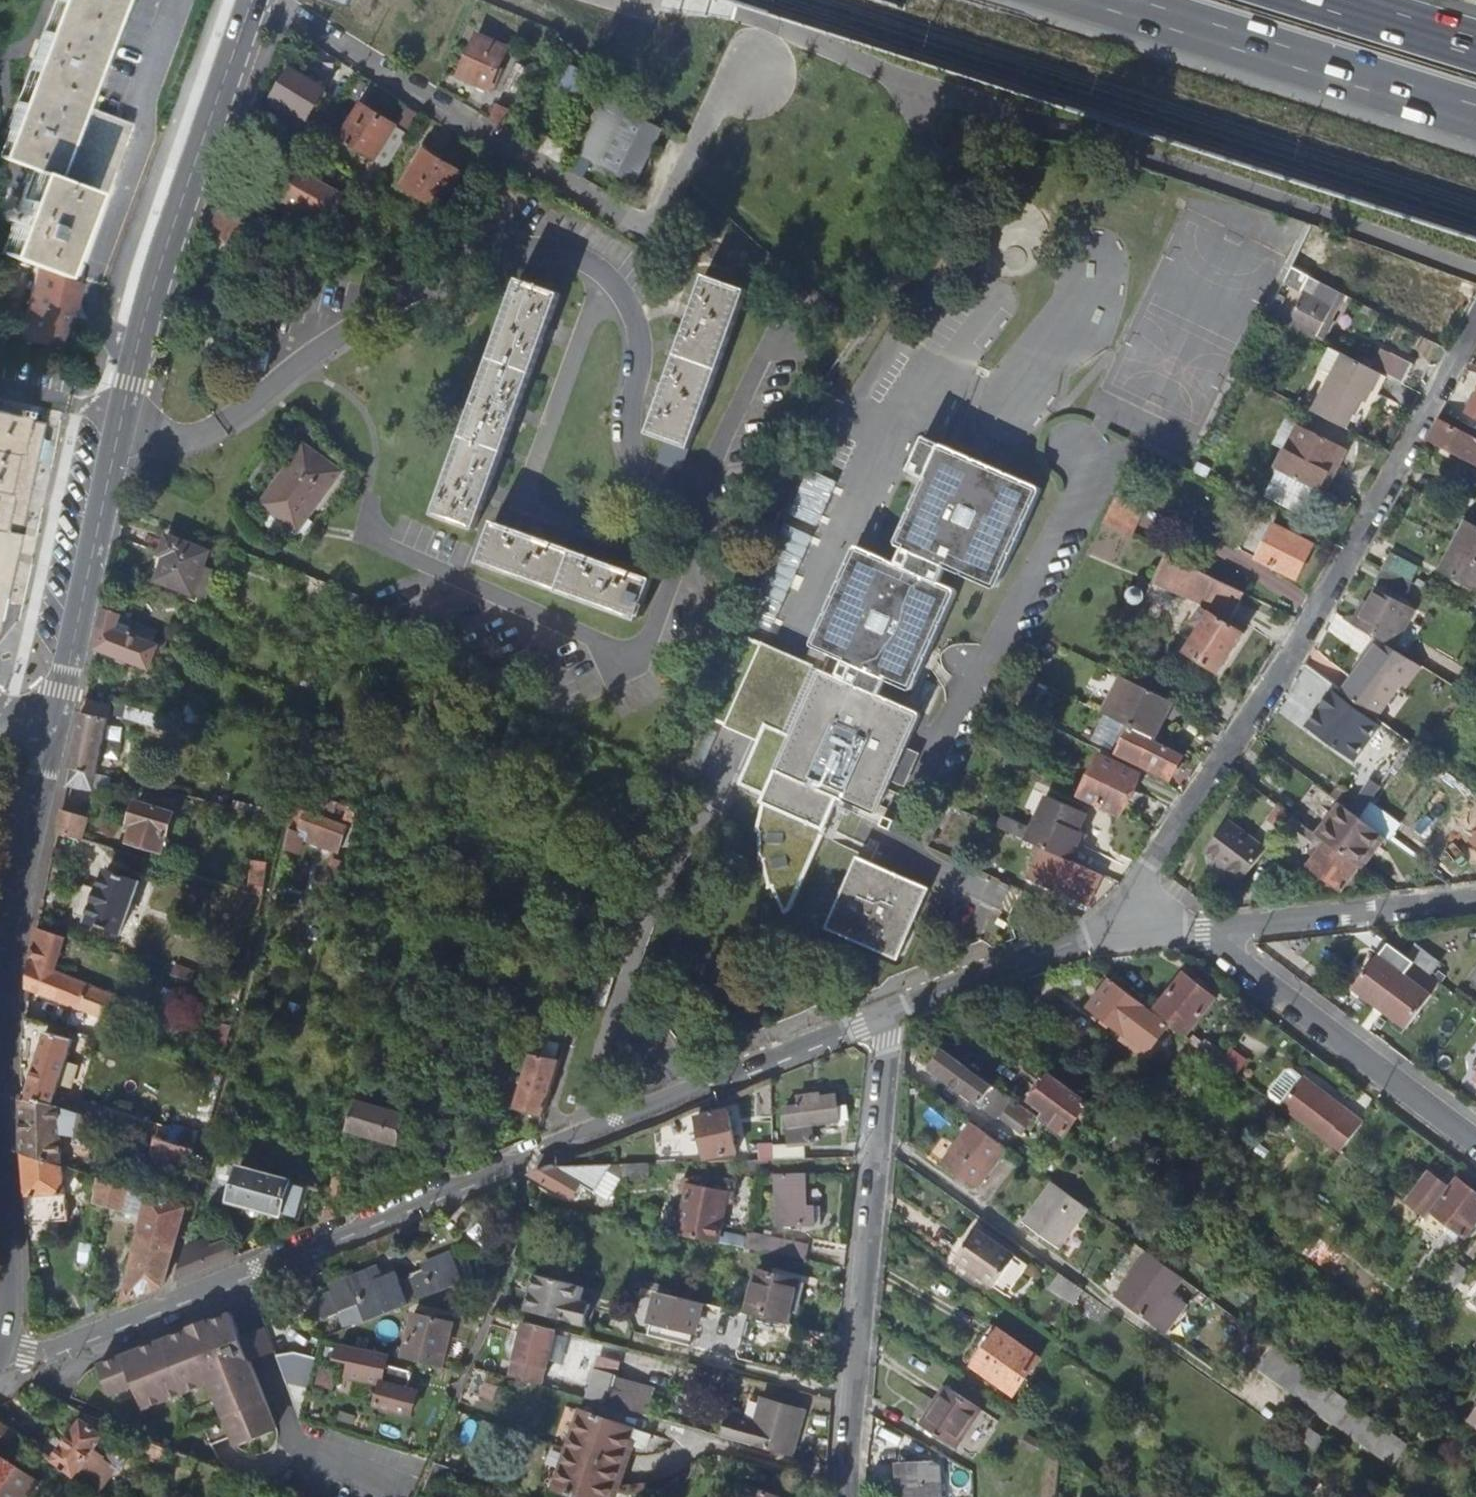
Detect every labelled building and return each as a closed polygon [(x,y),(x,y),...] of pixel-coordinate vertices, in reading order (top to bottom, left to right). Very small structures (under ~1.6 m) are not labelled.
[(8,124),(43,137),(31,167),(1,250),(37,264),(22,339),(63,349),(77,279),(55,271),(87,188),(100,193),(126,123),(82,106),(122,0),(55,0),(8,124)] [(479,36),(461,78),(489,91),(508,49),(479,36)] [(295,69),(272,104),(305,125),(328,90),(295,69)] [(586,156),(608,166),(635,113),(614,102),(586,156)] [(382,154),(394,160),(411,133),(366,106),(343,140),(377,161),(382,154)] [(493,123),(508,132),(516,115),(502,108),(493,123)] [(666,129),(635,113),(608,166),(640,183),(666,129)] [(31,167),(43,137),(8,124),(0,145),(0,155),(31,167)] [(441,207),(458,180),(443,171),(446,165),(428,153),(408,187),(441,207)] [(462,174),(446,165),(443,171),(458,180),(462,174)] [(345,196),(301,170),(298,174),(291,186),(294,188),(287,200),(307,211),(308,209),(330,221),(343,200),(345,196)] [(1309,276),(1332,231),(1313,224),(1293,267),(1309,276)] [(1290,284),(1303,292),(1311,276),(1309,276),(1293,267),(1285,282),(1290,284)] [(1303,292),(1311,296),(1316,287),(1338,298),(1341,293),(1311,276),(1303,292)] [(705,277),(650,435),(691,449),(746,292),(705,277)] [(490,489),(556,298),(507,282),(426,516),(475,533),(490,489)] [(1275,313),(1290,284),(1285,282),(1268,316),(1316,341),(1338,298),(1316,287),(1311,296),(1297,325),(1275,313)] [(1381,373),(1341,353),(1328,347),(1317,370),(1330,375),(1312,411),(1347,429),(1361,400),(1367,388),(1372,390),(1381,373)] [(1395,355),(1384,375),(1404,385),(1413,365),(1395,355)] [(1366,402),(1372,390),(1367,388),(1361,400),(1366,402)] [(8,417),(9,413),(6,412),(7,407),(0,405),(0,455),(8,417)] [(0,455),(0,532),(21,536),(25,518),(29,498),(34,477),(38,456),(45,425),(8,417),(0,455)] [(1441,421),(1431,440),(1475,463),(1475,439),(1441,421)] [(1280,468),(1321,490),(1333,463),(1339,465),(1347,449),(1301,425),(1280,468)] [(1046,493),(929,440),(914,473),(931,481),(901,548),(917,555),(910,572),(860,550),(814,650),(856,669),(849,685),(823,673),(779,771),(878,815),(923,717),(882,699),(890,682),(914,693),(959,593),(944,586),(951,570),(1001,592),(1046,493)] [(311,450),(267,506),(302,531),(344,476),(311,450)] [(1325,493),(1339,465),(1333,463),(1321,490),(1325,493)] [(1146,493),(1128,485),(1107,525),(1133,538),(1149,504),(1143,500),(1146,493)] [(1439,572),(1475,592),(1475,530),(1464,524),(1439,572)] [(654,582),(609,566),(493,525),(479,567),(640,623),(654,582)] [(1277,526),(1260,560),(1299,580),(1316,545),(1277,526)] [(0,532),(0,578),(11,581),(19,546),(21,536),(0,532)] [(169,538),(160,561),(166,564),(159,583),(193,596),(209,553),(169,538)] [(1230,625),(1246,593),(1199,570),(1167,555),(1153,580),(1213,608),(1185,652),(1219,675),(1245,635),(1230,625)] [(1393,556),(1386,570),(1412,584),(1415,585),(1422,572),(1393,556)] [(1405,597),(1412,584),(1386,570),(1384,569),(1377,583),(1405,597)] [(1129,601),(1131,603),(1134,604),(1138,603),(1141,601),(1143,598),(1145,594),(1150,597),(1156,586),(1148,582),(1143,592),(1141,589),(1138,588),(1134,587),(1130,588),(1127,592),(1126,597),(1129,601)] [(1369,607),(1358,626),(1393,648),(1415,612),(1380,591),(1369,607)] [(1143,610),(1131,603),(1129,601),(1116,625),(1132,633),(1143,610)] [(1366,605),(1353,624),(1358,626),(1369,607),(1366,605)] [(150,670),(160,645),(156,643),(119,629),(123,619),(124,615),(105,607),(101,624),(97,648),(97,649),(150,670)] [(119,629),(156,643),(159,633),(123,619),(119,629)] [(1350,667),(1355,671),(1365,658),(1359,654),(1350,667)] [(1365,658),(1355,671),(1340,691),(1376,716),(1407,673),(1387,658),(1379,669),(1365,658)] [(1156,739),(1174,703),(1125,679),(1106,714),(1131,727),(1149,736),(1156,739)] [(1331,690),(1306,725),(1350,759),(1363,742),(1366,743),(1378,725),(1331,690)] [(94,784),(112,704),(87,699),(77,747),(71,775),(69,785),(93,790),(94,784)] [(126,718),(165,729),(169,718),(130,706),(126,718)] [(179,733),(182,722),(169,718),(165,729),(179,733)] [(1156,742),(1149,736),(1131,727),(1117,752),(1140,764),(1144,758),(1173,775),(1182,758),(1156,742)] [(1121,815),(1140,774),(1101,755),(1082,796),(1121,815)] [(1345,806),(1349,801),(1352,798),(1336,786),(1329,794),(1345,806)] [(1046,794),(1026,840),(1035,844),(1069,860),(1082,832),(1078,830),(1086,812),(1046,794)] [(348,847),(352,849),(362,814),(363,812),(318,795),(317,800),(332,806),(331,810),(355,819),(348,847)] [(1366,813),(1349,801),(1345,806),(1362,819),(1366,813)] [(138,802),(132,822),(136,824),(131,841),(162,852),(176,814),(138,802)] [(1345,806),(1322,839),(1359,868),(1384,835),(1362,819),(1345,806)] [(89,817),(64,811),(59,833),(84,840),(89,817)] [(305,827),(304,829),(343,844),(348,828),(310,813),(305,827)] [(1207,853),(1245,883),(1269,850),(1231,822),(1207,853)] [(303,834),(304,829),(305,827),(295,823),(293,831),(303,834)] [(303,834),(293,831),(288,849),(300,853),(305,836),(303,834)] [(1341,892),(1359,868),(1322,839),(1315,834),(1310,842),(1321,849),(1308,867),(1341,892)] [(1364,872),(1389,839),(1384,835),(1359,868),(1364,872)] [(1097,890),(1104,876),(1069,860),(1035,844),(1033,850),(1039,853),(1028,879),(1077,901),(1084,885),(1097,890)] [(253,854),(248,891),(264,896),(271,856),(253,854)] [(859,862),(828,932),(899,963),(931,893),(859,862)] [(109,870),(102,890),(86,885),(76,914),(91,919),(91,922),(124,934),(141,881),(109,870)] [(1089,907),(1097,890),(1084,885),(1077,901),(1089,907)] [(84,1011),(75,1035),(110,1045),(128,1001),(55,972),(66,939),(39,930),(31,964),(29,983),(29,989),(84,1011)] [(1367,944),(1350,969),(1360,976),(1378,951),(1367,944)] [(1410,957),(1432,974),(1441,963),(1419,945),(1410,957)] [(1378,955),(1354,989),(1408,1028),(1433,994),(1406,974),(1433,993),(1441,982),(1414,963),(1400,952),(1391,964),(1378,955)] [(617,979),(600,974),(592,1003),(608,1007),(617,979)] [(1215,999),(1184,974),(1157,1010),(1188,1033),(1215,999)] [(1159,1016),(1111,980),(1090,1008),(1125,1035),(1121,1040),(1146,1058),(1171,1024),(1159,1016)] [(527,1015),(511,1012),(506,1043),(522,1046),(527,1015)] [(47,1033),(27,1098),(54,1106),(73,1042),(47,1033)] [(1197,1034),(1192,1041),(1214,1057),(1219,1050),(1197,1034)] [(516,1109),(545,1119),(566,1048),(539,1043),(535,1056),(531,1055),(516,1109)] [(994,1086),(945,1050),(929,1071),(979,1106),(999,1120),(1013,1100),(1010,1098),(994,1086)] [(1214,1057),(1201,1075),(1212,1084),(1220,1073),(1225,1065),(1222,1064),(1221,1063),(1214,1057)] [(1281,1108),(1341,1152),(1365,1120),(1305,1076),(1303,1079),(1292,1071),(1286,1072),(1270,1093),(1271,1099),(1282,1107),(1281,1108)] [(1083,1117),(1091,1103),(1052,1074),(1049,1079),(1042,1074),(1034,1086),(1040,1091),(1030,1104),(1045,1115),(1042,1121),(1066,1139),(1075,1128),(1081,1132),(1088,1121),(1083,1117)] [(756,1118),(774,1118),(772,1082),(756,1088),(756,1118)] [(790,1146),(775,1148),(775,1161),(808,1160),(806,1144),(816,1142),(813,1126),(849,1120),(847,1107),(838,1108),(837,1095),(821,1098),(820,1094),(800,1099),(801,1108),(784,1111),(790,1146)] [(88,1137),(94,1119),(54,1106),(27,1098),(23,1097),(23,1124),(23,1154),(62,1167),(61,1130),(88,1137)] [(411,1116),(359,1100),(350,1132),(401,1147),(411,1116)] [(1123,1138),(1129,1130),(1102,1111),(1097,1119),(1123,1138)] [(699,1122),(707,1160),(739,1154),(729,1115),(699,1122)] [(980,1189),(1008,1150),(972,1125),(945,1163),(980,1189)] [(1132,1132),(1126,1141),(1150,1158),(1156,1150),(1132,1132)] [(136,1158),(192,1175),(198,1150),(142,1133),(136,1158)] [(1144,1166),(1150,1158),(1126,1141),(1120,1149),(1144,1166)] [(761,1145),(761,1162),(775,1161),(775,1148),(775,1145),(761,1145)] [(71,1218),(64,1168),(62,1167),(23,1154),(23,1156),(28,1221),(71,1218)] [(648,1181),(648,1165),(621,1166),(621,1181),(648,1181)] [(287,1183),(287,1181),(238,1167),(236,1171),(222,1167),(216,1191),(229,1195),(229,1200),(288,1217),(290,1209),(299,1211),(305,1189),(287,1183)] [(596,1191),(610,1167),(555,1168),(541,1174),(533,1177),(582,1205),(591,1189),(596,1191)] [(1432,1216),(1454,1187),(1433,1171),(1409,1203),(1423,1214),(1430,1219),(1432,1216)] [(805,1208),(804,1176),(780,1176),(777,1176),(776,1228),(815,1228),(815,1208),(805,1208)] [(688,1192),(679,1235),(720,1243),(728,1198),(736,1199),(739,1177),(710,1179),(709,1186),(693,1183),(693,1178),(683,1178),(680,1190),(688,1192)] [(151,1200),(125,1302),(162,1287),(165,1286),(187,1207),(185,1206),(102,1180),(99,1206),(128,1209),(131,1194),(151,1200)] [(1432,1216),(1464,1241),(1475,1225),(1475,1198),(1456,1183),(1454,1187),(1432,1216)] [(1062,1250),(1090,1211),(1056,1186),(1028,1224),(1062,1250)] [(958,1258),(996,1285),(1018,1256),(979,1229),(958,1258)] [(749,1233),(746,1248),(801,1259),(804,1244),(749,1233)] [(204,1251),(209,1268),(239,1257),(231,1239),(204,1251)] [(347,1315),(352,1328),(479,1273),(472,1258),(461,1262),(457,1251),(430,1263),(433,1270),(404,1282),(399,1271),(386,1276),(383,1270),(363,1279),(362,1276),(337,1288),(338,1293),(322,1300),(331,1322),(347,1315)] [(1177,1299),(1188,1283),(1152,1257),(1121,1301),(1171,1337),(1192,1309),(1177,1299)] [(1441,1282),(1454,1292),(1473,1269),(1460,1259),(1441,1282)] [(779,1269),(776,1277),(797,1283),(790,1312),(798,1314),(805,1285),(816,1287),(819,1279),(779,1269)] [(797,1283),(776,1277),(758,1272),(748,1314),(787,1323),(790,1312),(797,1283)] [(540,1274),(531,1308),(590,1324),(596,1303),(585,1300),(587,1286),(540,1274)] [(1061,1274),(1054,1287),(1078,1299),(1084,1286),(1061,1274)] [(654,1333),(671,1337),(681,1298),(663,1294),(654,1333)] [(697,1343),(706,1304),(681,1298),(671,1337),(697,1343)] [(414,1315),(404,1359),(441,1368),(451,1323),(414,1315)] [(242,1341),(233,1317),(210,1326),(192,1333),(100,1369),(116,1411),(141,1402),(145,1412),(212,1386),(236,1447),(239,1446),(240,1449),(275,1436),(274,1432),(277,1431),(252,1365),(242,1341)] [(546,1382),(560,1329),(528,1321),(515,1374),(546,1382)] [(209,1323),(191,1330),(192,1333),(210,1326),(209,1323)] [(970,1363),(1014,1393),(1039,1357),(992,1325),(975,1350),(977,1353),(970,1363)] [(252,1365),(277,1356),(267,1331),(242,1341),(252,1365)] [(391,1367),(393,1357),(392,1356),(381,1354),(359,1349),(346,1346),(343,1361),(358,1364),(354,1379),(387,1385),(381,1409),(416,1417),(421,1394),(410,1391),(414,1373),(391,1367)] [(1385,1458),(1400,1439),(1278,1349),(1264,1369),(1385,1458)] [(303,1359),(278,1359),(287,1382),(295,1385),(311,1390),(318,1363),(303,1359)] [(594,1399),(615,1405),(621,1381),(622,1379),(601,1373),(594,1399)] [(614,1407),(659,1420),(666,1394),(621,1381),(615,1405),(614,1407)] [(923,1424),(957,1448),(982,1412),(947,1388),(923,1424)] [(740,1392),(726,1439),(796,1459),(809,1412),(740,1392)] [(1471,1419),(1475,1413),(1475,1401),(1466,1415),(1471,1419)] [(569,1451),(556,1490),(576,1496),(612,1496),(613,1493),(621,1496),(624,1487),(621,1486),(616,1484),(626,1454),(632,1455),(635,1456),(637,1449),(645,1451),(649,1448),(653,1435),(635,1429),(583,1412),(569,1451)] [(47,1432),(34,1448),(74,1477),(94,1450),(102,1457),(112,1444),(83,1420),(65,1445),(47,1432)] [(10,1430),(0,1422),(0,1443),(10,1430)] [(128,1442),(130,1436),(120,1432),(118,1438),(128,1442)] [(145,1454),(149,1444),(130,1436),(128,1442),(126,1446),(145,1454)] [(82,1483),(102,1457),(94,1450),(74,1477),(82,1483)] [(621,1486),(632,1455),(626,1454),(616,1484),(621,1486)] [(16,1470),(0,1457),(0,1489),(16,1470)] [(933,1484),(940,1484),(939,1470),(932,1464),(898,1466),(899,1484),(903,1484),(903,1496),(934,1496),(933,1484)] [(92,1490),(102,1496),(112,1496),(115,1493),(99,1481),(92,1490)]
